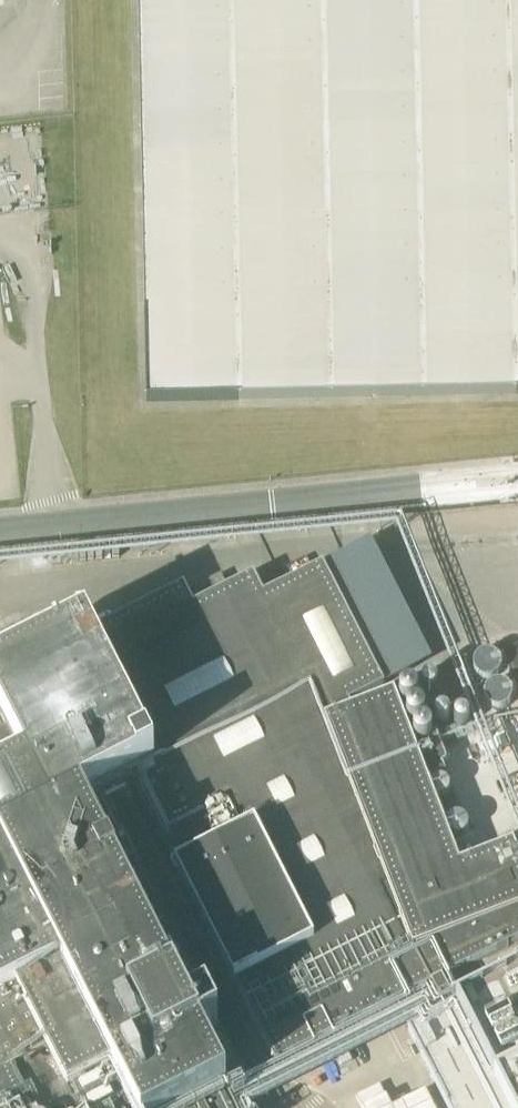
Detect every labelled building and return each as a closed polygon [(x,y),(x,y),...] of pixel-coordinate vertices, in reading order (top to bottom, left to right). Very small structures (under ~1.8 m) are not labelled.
[(517,395),(517,0),(139,0),(148,404),(517,395)] [(227,1091),(218,1075),(230,1069),(219,1047),(207,1053),(201,1039),(219,1030),(206,1005),(188,1014),(117,873),(137,863),(124,838),(115,843),(95,803),(133,784),(275,1066),(517,944),(517,857),(513,845),(460,866),(394,695),(352,711),(350,705),(384,688),(323,567),(264,597),(254,577),(195,608),(184,588),(88,636),(86,632),(69,641),(67,638),(0,673),(0,1107),(235,1107),(227,1091)] [(502,655),(515,691),(517,690),(517,649),(502,655)] [(408,1033),(446,1107),(517,1107),(517,978),(408,1033)]
